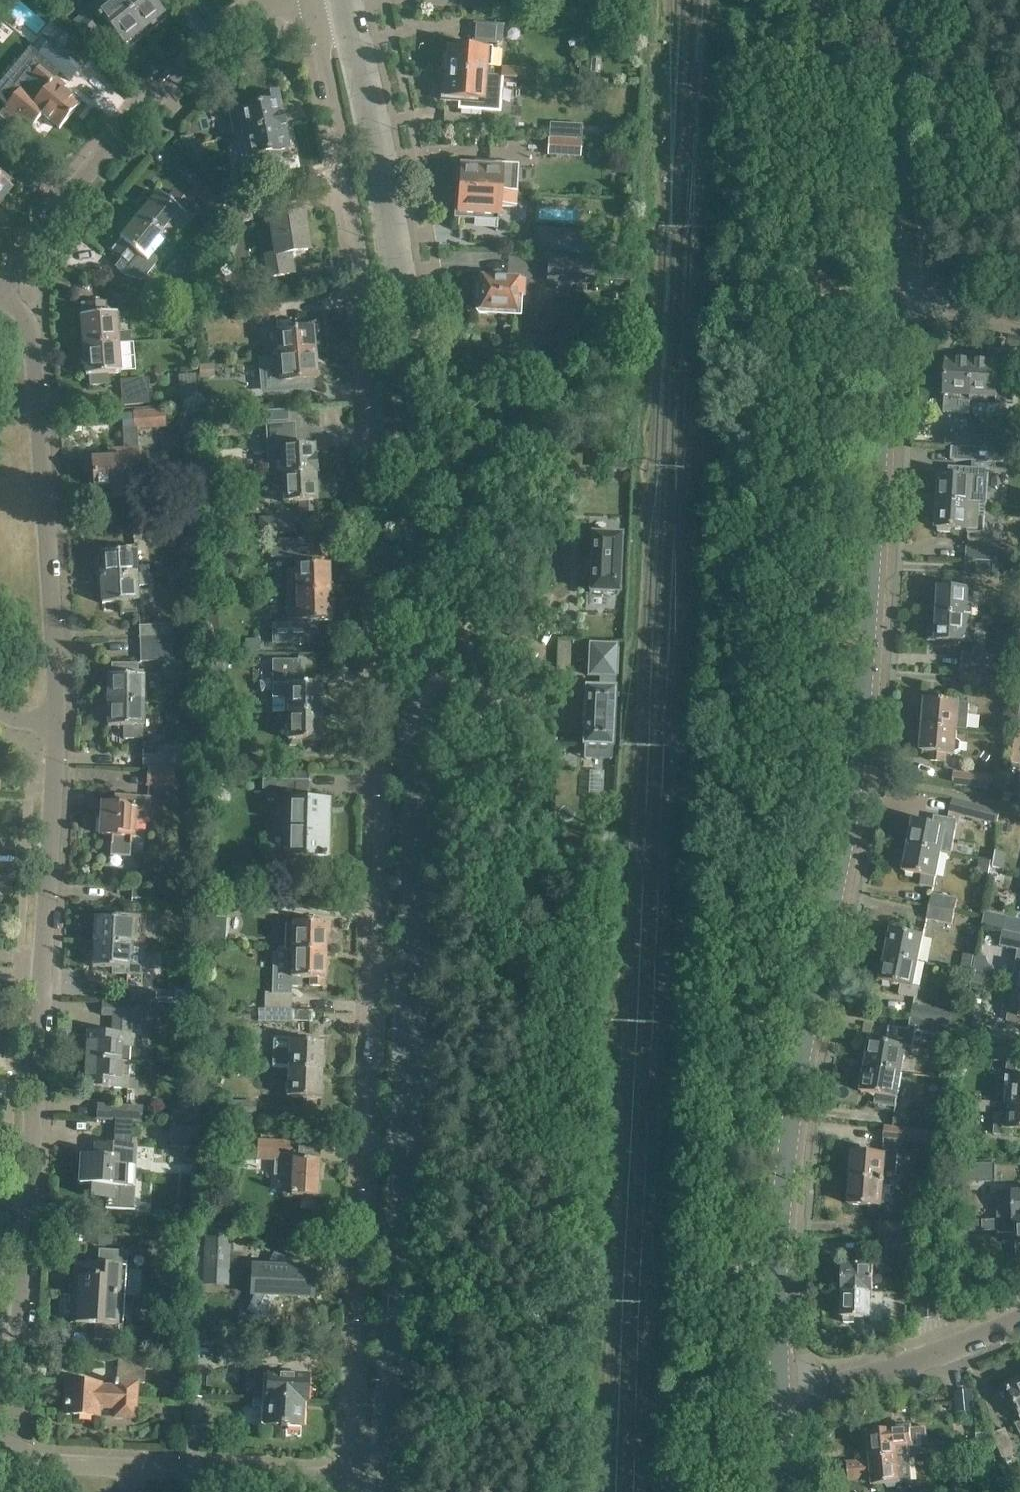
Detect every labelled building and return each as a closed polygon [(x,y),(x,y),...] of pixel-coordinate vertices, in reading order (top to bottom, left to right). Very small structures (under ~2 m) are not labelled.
[(144,30),(120,0),(110,0),(96,11),(99,16),(90,23),(84,15),(73,23),(89,42),(108,27),(123,46),(144,30)] [(144,30),(155,21),(160,25),(166,20),(163,15),(164,14),(153,0),(120,0),(144,30)] [(446,73),(485,76),(490,76),(490,67),(491,67),(492,48),(485,48),(485,43),(500,44),(502,25),(473,23),(471,42),(474,42),(474,47),(471,47),(471,51),(448,49),(447,53),(444,55),(443,66),(446,68),(446,73)] [(61,48),(44,33),(31,47),(49,62),(61,48)] [(32,126),(42,114),(59,129),(80,104),(63,90),(65,87),(40,65),(31,75),(33,76),(21,91),(19,89),(4,108),(20,121),(23,118),(32,126)] [(502,67),(501,77),(516,78),(517,68),(502,67)] [(485,76),(446,73),(444,101),(460,102),(460,109),(497,112),(500,77),(485,76)] [(515,88),(516,78),(501,77),(500,87),(515,88)] [(238,137),(244,135),(243,135),(283,127),(284,127),(282,117),(281,117),(280,116),(283,115),(280,103),(278,104),(276,94),(260,97),(262,106),(239,110),(241,123),(236,124),(238,137)] [(582,125),(550,123),(549,138),(581,139),(582,125)] [(283,129),(283,127),(243,135),(244,135),(246,147),(240,148),(243,160),(258,157),(259,162),(279,158),(278,153),(287,151),(285,141),(288,140),(285,128),(283,129)] [(1,148),(9,140),(0,131),(0,147),(1,148)] [(181,148),(195,145),(193,135),(179,138),(181,148)] [(548,155),(579,157),(580,141),(548,139),(548,155)] [(540,160),(541,148),(518,146),(517,159),(540,160)] [(461,185),(460,190),(499,192),(501,164),(485,163),(484,167),(462,166),(461,170),(458,172),(457,182),(461,185)] [(13,189),(12,189),(16,184),(2,173),(1,174),(0,173),(0,204),(13,189)] [(246,178),(215,184),(225,195),(248,190),(246,178)] [(517,184),(516,193),(529,194),(530,185),(517,184)] [(223,202),(206,189),(198,199),(215,213),(223,202)] [(516,193),(499,192),(460,190),(459,218),(475,219),(475,215),(498,216),(499,207),(516,208),(516,193)] [(151,209),(142,219),(166,238),(185,215),(184,215),(192,205),(175,191),(167,201),(158,193),(147,206),(151,209)] [(287,274),(284,254),(308,250),(302,215),(292,216),(291,207),(271,210),(271,211),(265,212),(266,221),(271,221),(277,254),(265,256),(269,277),(287,274)] [(166,238),(142,219),(134,230),(130,227),(120,240),(121,240),(112,251),(129,265),(131,263),(132,264),(139,255),(147,262),(166,238)] [(541,230),(540,253),(589,255),(591,233),(541,230)] [(601,259),(549,256),(548,285),(600,288),(601,259)] [(523,282),(475,279),(474,309),(476,309),(478,312),(488,313),(490,310),(515,311),(516,294),(523,295),(523,282)] [(146,281),(142,293),(166,301),(170,289),(146,281)] [(118,344),(128,343),(127,332),(117,333),(116,314),(107,314),(106,305),(105,305),(105,302),(83,304),(84,316),(81,317),(83,346),(88,346),(118,344)] [(278,358),(314,355),(313,344),(317,343),(316,323),(298,325),(298,329),(291,330),(290,318),(289,318),(289,319),(276,320),(276,318),(274,318),(275,319),(276,331),(275,331),(278,358)] [(121,374),(118,344),(88,346),(89,360),(84,360),(86,376),(88,376),(88,381),(102,380),(102,375),(121,374)] [(316,379),(314,355),(278,358),(280,382),(281,382),(281,387),(298,386),(297,381),(316,379)] [(955,400),(957,400),(970,401),(973,363),(947,361),(944,405),(954,406),(955,400)] [(999,364),(973,363),(970,401),(988,402),(988,397),(997,398),(997,402),(1014,403),(1015,379),(1005,378),(1006,367),(999,366),(999,364)] [(199,365),(199,379),(214,378),(213,365),(199,365)] [(199,401),(197,374),(178,376),(180,402),(199,401)] [(147,379),(121,381),(123,405),(149,403),(147,379)] [(282,396),(251,398),(251,410),(283,408),(282,396)] [(201,413),(229,412),(229,397),(200,398),(201,413)] [(288,410),(272,411),(272,422),(288,421),(288,410)] [(163,412),(134,414),(135,429),(164,427),(163,412)] [(178,434),(196,433),(195,417),(177,418),(178,434)] [(270,476),(273,476),(315,474),(317,474),(316,456),(314,456),(314,446),(293,447),(292,425),(268,427),(270,476)] [(952,447),(974,449),(978,449),(978,442),(974,441),(974,435),(969,435),(969,431),(961,430),(961,434),(947,434),(946,447),(952,447)] [(974,449),(952,447),(951,461),(973,462),(990,463),(1004,464),(1005,450),(978,449),(974,449)] [(138,449),(108,451),(109,459),(93,460),(94,489),(95,489),(96,498),(113,498),(126,497),(125,487),(126,487),(126,474),(140,473),(138,449)] [(940,501),(939,504),(981,506),(981,505),(987,506),(988,489),(983,489),(984,479),(962,478),(962,473),(952,472),(952,478),(941,477),(940,488),(938,488),(937,501),(940,501)] [(284,503),(299,502),(300,511),(316,510),(315,502),(316,502),(315,474),(273,476),(273,487),(283,487),(284,503)] [(939,504),(938,529),(940,529),(940,532),(951,533),(951,530),(969,531),(969,534),(985,535),(986,518),(980,517),(981,506),(939,504)] [(155,536),(155,529),(168,528),(167,516),(132,519),(134,543),(149,542),(155,536)] [(294,518),(259,520),(260,536),(295,534),(294,518)] [(590,593),(619,594),(622,536),(592,534),(590,593)] [(295,541),(269,542),(269,554),(296,553),(295,541)] [(100,579),(147,576),(149,576),(149,567),(136,568),(135,551),(135,547),(108,548),(108,553),(99,554),(100,579)] [(1005,563),(1006,563),(1007,549),(968,547),(967,561),(1005,563)] [(287,581),(287,594),(329,593),(329,578),(331,578),(330,568),(328,569),(328,565),(327,565),(327,555),(296,556),(296,581),(287,581)] [(966,574),(992,576),(992,580),(1004,581),(1005,563),(967,561),(966,574)] [(147,586),(147,576),(100,579),(102,604),(120,603),(121,608),(138,606),(138,602),(137,587),(147,586)] [(940,589),(939,615),(973,616),(975,591),(955,590),(955,587),(944,586),(944,589),(940,589)] [(329,607),(329,593),(287,594),(287,607),(297,606),(297,621),(330,621),(330,617),(332,617),(331,607),(329,607)] [(973,616),(939,615),(938,627),(930,626),(929,640),(944,641),(943,645),(960,646),(960,642),(976,642),(977,632),(972,632),(973,616)] [(139,626),(139,638),(163,637),(171,637),(171,625),(139,626)] [(262,627),(262,639),(290,639),(290,627),(262,627)] [(163,637),(139,638),(140,662),(164,661),(163,637)] [(615,676),(616,648),(616,646),(614,646),(614,647),(592,646),(592,645),(590,645),(590,647),(591,647),(589,675),(589,677),(591,677),(591,676),(601,677),(600,690),(588,690),(588,689),(586,689),(585,691),(586,691),(585,706),(583,706),(583,708),(584,708),(583,728),(582,728),(582,730),(584,730),(583,745),(583,747),(585,747),(610,748),(612,748),(612,746),(611,746),(612,731),(613,731),(613,729),(612,729),(613,709),(614,709),(614,707),(613,707),(614,693),(614,690),(613,690),(613,678),(615,678),(615,676)] [(987,655),(964,653),(962,671),(998,672),(998,662),(987,661),(987,655)] [(284,713),(288,713),(320,713),(320,685),(300,685),(300,673),(300,661),(272,661),(272,699),(284,699),(284,713)] [(108,676),(108,702),(144,702),(144,677),(143,677),(143,672),(138,672),(138,665),(112,665),(112,676),(108,676)] [(925,725),(958,729),(960,702),(928,699),(926,712),(923,712),(923,722),(925,722),(925,725)] [(144,702),(108,702),(108,727),(124,727),(124,739),(143,739),(143,727),(144,727),(144,702)] [(320,713),(288,713),(288,741),(290,741),(290,746),(300,746),(300,741),(320,741),(320,725),(322,725),(322,713),(320,713)] [(958,729),(925,725),(924,737),(921,736),(920,746),(923,747),(923,751),(931,752),(930,760),(946,761),(947,753),(956,754),(961,752),(962,743),(957,740),(958,729)] [(1014,746),(1011,765),(1019,767),(1019,748),(1014,746)] [(142,755),(142,767),(180,769),(181,751),(172,750),(172,756),(142,755)] [(174,771),(149,770),(148,785),(173,786),(174,771)] [(991,777),(954,772),(953,785),(989,789),(991,777)] [(284,773),(284,788),(306,788),(307,774),(284,773)] [(116,806),(103,805),(101,835),(112,836),(110,856),(130,857),(131,837),(133,837),(134,821),(147,822),(148,799),(116,797),(116,806)] [(1001,811),(953,799),(950,810),(997,823),(1001,811)] [(328,803),(287,802),(285,856),(327,857),(327,829),(331,830),(331,818),(328,818),(328,803)] [(910,844),(910,845),(909,846),(942,852),(946,826),(940,825),(941,820),(936,820),(935,824),(914,820),(912,833),(909,833),(907,843),(910,844)] [(942,852),(909,846),(907,858),(904,857),(903,867),(905,868),(905,872),(923,875),(921,885),(935,887),(937,878),(942,852)] [(1007,853),(996,851),(993,866),(1004,868),(1007,853)] [(992,861),(982,859),(979,875),(989,876),(992,861)] [(209,887),(224,888),(224,874),(209,874),(209,887)] [(155,889),(133,887),(132,899),(154,900),(155,889)] [(930,907),(955,912),(958,900),(933,894),(930,907)] [(291,902),(256,897),(254,911),(288,916),(291,902)] [(927,919),(952,925),(955,912),(930,907),(927,919)] [(95,918),(94,943),(144,946),(146,916),(115,914),(115,920),(95,918)] [(1005,929),(1019,932),(1019,921),(1007,918),(1005,929)] [(286,922),(285,950),(325,951),(325,936),(328,936),(328,924),(286,922)] [(886,956),(919,962),(924,936),(891,930),(890,935),(888,934),(886,944),(889,944),(886,956)] [(1019,951),(1019,935),(1003,931),(1000,946),(1018,950),(1019,951)] [(111,974),(127,975),(142,976),(144,946),(94,943),(92,967),(112,969),(111,974)] [(324,979),(325,951),(285,950),(284,978),(310,979),(310,986),(324,986),(324,979)] [(972,972),(975,957),(964,955),(961,970),(972,972)] [(882,976),(881,981),(902,985),(900,995),(918,998),(920,987),(914,986),(919,962),(886,956),(884,967),(882,966),(880,976),(882,976)] [(125,1002),(148,1003),(159,1004),(160,992),(126,990),(125,1002)] [(1013,990),(1008,1021),(1019,1023),(1019,992),(1013,990)] [(265,997),(265,1009),(291,1010),(291,998),(265,997)] [(102,1016),(113,1017),(112,1035),(88,1034),(87,1060),(129,1062),(130,1048),(134,1047),(135,1037),(130,1036),(132,1017),(121,1016),(122,1003),(103,1002),(102,1016)] [(158,1005),(122,1003),(121,1016),(132,1017),(157,1018),(158,1005)] [(914,1005),(912,1017),(940,1022),(944,1023),(946,1011),(914,1005)] [(291,1010),(265,1009),(259,1009),(258,1021),(290,1022),(291,1010)] [(940,1022),(912,1017),(909,1030),(937,1035),(940,1022)] [(973,1043),(1017,1048),(1018,1036),(975,1031),(973,1043)] [(272,1069),(288,1070),(321,1071),(321,1068),(323,1068),(324,1058),(322,1058),(322,1043),(290,1042),(290,1038),(274,1037),(272,1069)] [(866,1065),(903,1071),(907,1046),(870,1040),(869,1045),(867,1044),(865,1054),(868,1054),(866,1065)] [(1019,1105),(1019,1050),(985,1047),(984,1059),(1003,1061),(1001,1088),(1007,1088),(1006,1103),(1019,1105)] [(129,1062),(87,1060),(85,1087),(127,1089),(129,1062)] [(863,1088),(862,1091),(877,1094),(875,1103),(897,1107),(898,1097),(903,1071),(866,1065),(864,1077),(862,1076),(860,1087),(863,1088)] [(321,1071),(288,1070),(287,1097),(320,1099),(320,1096),(322,1096),(322,1086),(320,1086),(321,1071)] [(990,1102),(976,1100),(975,1111),(989,1112),(990,1107),(997,1108),(997,1103),(990,1102)] [(1006,1103),(1005,1115),(996,1114),(994,1134),(1004,1135),(1005,1129),(1019,1130),(1019,1105),(1006,1103)] [(140,1109),(116,1107),(115,1119),(139,1121),(140,1109)] [(895,1113),(894,1125),(944,1131),(945,1119),(895,1113)] [(199,1126),(171,1124),(170,1146),(198,1148),(199,1126)] [(852,1166),(851,1179),(895,1182),(895,1181),(899,1181),(900,1175),(896,1174),(898,1150),(904,1141),(942,1145),(944,1133),(886,1126),(885,1139),(884,1155),(853,1152),(853,1156),(850,1156),(850,1166),(852,1166)] [(303,1143),(258,1140),(256,1159),(276,1160),(275,1174),(284,1175),(282,1195),(290,1195),(290,1196),(317,1198),(319,1150),(303,1149),(303,1143)] [(139,1146),(94,1144),(93,1157),(81,1156),(79,1185),(91,1185),(91,1198),(107,1199),(107,1207),(105,1207),(105,1208),(135,1210),(135,1209),(132,1209),(134,1188),(136,1188),(136,1186),(134,1186),(135,1166),(136,1166),(136,1164),(132,1164),(133,1155),(134,1155),(134,1147),(139,1147),(139,1146)] [(968,1162),(945,1162),(944,1174),(968,1174),(968,1162)] [(895,1182),(851,1179),(850,1190),(848,1190),(847,1200),(850,1200),(849,1204),(882,1206),(884,1185),(895,1186),(895,1182)] [(983,1222),(999,1221),(998,1211),(983,1212),(983,1222)] [(1017,1243),(1017,1256),(1019,1256),(1019,1220),(1014,1220),(1014,1221),(999,1221),(983,1222),(984,1231),(999,1230),(999,1234),(1016,1233),(1017,1243)] [(229,1237),(205,1236),(204,1270),(228,1271),(229,1237)] [(878,1249),(907,1250),(907,1237),(878,1236),(878,1249)] [(74,1263),(72,1293),(125,1297),(127,1252),(99,1250),(98,1265),(74,1263)] [(842,1293),(844,1293),(873,1293),(874,1265),(843,1264),(843,1267),(841,1267),(841,1280),(842,1280),(842,1293)] [(244,1291),(252,1291),(252,1295),(256,1295),(251,1305),(265,1312),(272,1296),(311,1298),(313,1270),(253,1267),(252,1277),(245,1276),(244,1291)] [(125,1297),(72,1293),(70,1323),(94,1325),(93,1340),(122,1342),(125,1297)] [(873,1293),(844,1293),(843,1317),(844,1318),(844,1323),(855,1323),(855,1318),(870,1318),(870,1322),(883,1322),(884,1294),(873,1293)] [(101,1385),(66,1382),(64,1414),(99,1417),(99,1408),(115,1409),(115,1418),(135,1419),(137,1383),(145,1384),(146,1358),(118,1356),(117,1382),(115,1381),(115,1387),(101,1386),(101,1385)] [(255,1400),(262,1400),(302,1402),(302,1403),(306,1403),(307,1377),(289,1377),(289,1373),(276,1373),(276,1366),(253,1365),(252,1380),(256,1380),(255,1400)] [(1007,1383),(1010,1389),(1009,1389),(1019,1413),(1019,1376),(1007,1383)] [(954,1391),(957,1418),(975,1416),(972,1390),(954,1391)] [(301,1427),(302,1403),(302,1402),(262,1400),(261,1425),(280,1426),(280,1427),(285,1427),(301,1427)] [(910,1454),(924,1453),(921,1427),(911,1428),(911,1422),(894,1424),(895,1430),(869,1432),(871,1458),(910,1456),(910,1454)] [(1016,1457),(1015,1454),(1005,1429),(993,1434),(1008,1473),(1016,1470),(1011,1459),(1016,1457)] [(944,1443),(927,1445),(927,1454),(945,1453),(944,1443)] [(910,1456),(871,1458),(872,1461),(864,1461),(859,1461),(860,1462),(848,1463),(849,1480),(873,1478),(874,1485),(912,1482),(910,1456)]
